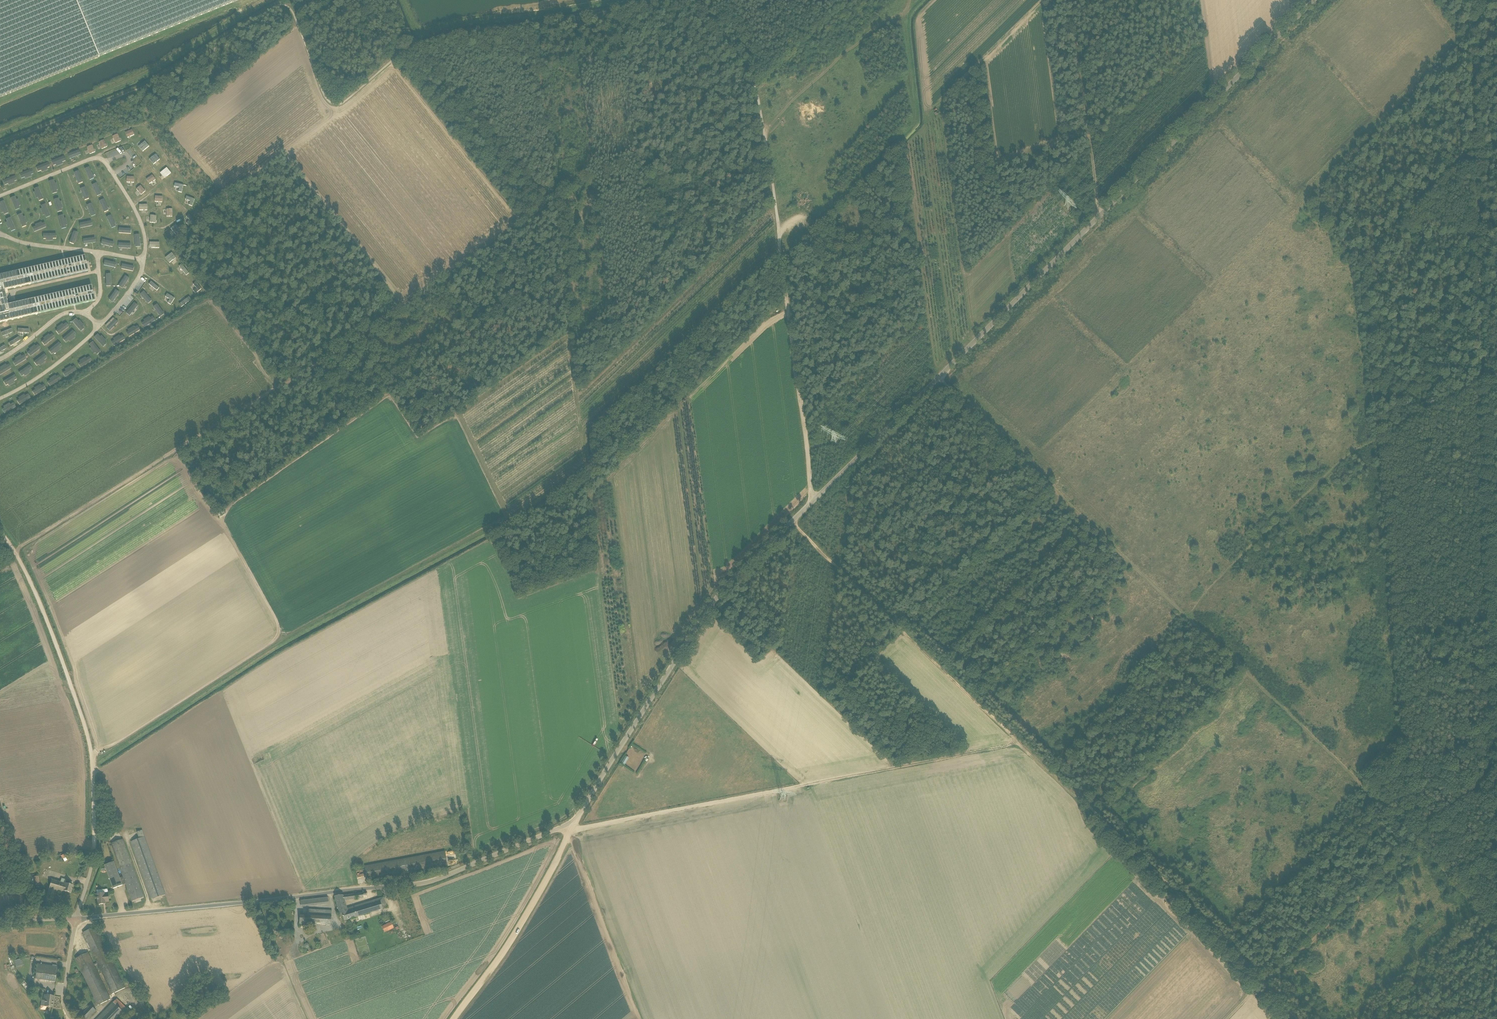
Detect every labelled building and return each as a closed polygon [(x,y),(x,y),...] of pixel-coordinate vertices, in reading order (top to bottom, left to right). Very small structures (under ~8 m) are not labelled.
[(100,57),(239,0),(0,0),(0,97),(100,57)] [(134,135),(132,130),(126,133),(128,138),(134,135)] [(121,141),(118,135),(113,137),(116,143),(121,141)] [(107,147),(104,141),(99,143),(102,149),(107,147)] [(143,152),(149,147),(145,142),(139,147),(143,152)] [(95,152),(93,146),(87,148),(90,154),(95,152)] [(81,149),(66,155),(69,163),(84,157),(81,149)] [(153,165),(160,159),(156,154),(149,160),(153,165)] [(53,169),(69,163),(66,155),(50,162),(53,169)] [(49,162),(34,168),(37,176),(53,170),(49,162)] [(97,179),(91,165),(83,168),(90,183),(97,179)] [(33,168),(18,174),(21,182),(36,176),(33,168)] [(165,178),(171,173),(167,168),(161,173),(165,178)] [(85,184),(79,169),(71,173),(77,187),(85,184)] [(17,175),(1,181),(5,189),(20,183),(17,175)] [(150,184),(156,180),(152,175),(146,179),(150,184)] [(59,194),(55,178),(47,180),(51,196),(59,194)] [(98,180),(91,184),(97,198),(105,195),(98,180)] [(182,193),(184,185),(175,183),(174,187),(179,188),(179,192),(182,193)] [(46,201),(40,185),(32,188),(38,204),(46,201)] [(85,185),(77,188),(83,203),(91,200),(85,185)] [(146,191),(141,186),(137,190),(141,195),(146,191)] [(16,194),(9,197),(15,214),(23,211),(16,194)] [(60,196),(52,199),(56,215),(64,212),(60,196)] [(104,215),(112,211),(105,196),(98,199),(104,215)] [(192,206),(195,199),(187,196),(185,199),(191,201),(189,205),(192,206)] [(0,201),(0,210),(3,219),(11,216),(5,199),(0,201)] [(46,202),(39,205),(45,221),(53,217),(46,202)] [(91,203),(86,205),(91,217),(96,216),(91,203)] [(23,212),(15,215),(21,230),(29,227),(23,212)] [(105,215),(111,231),(117,228),(119,226),(112,212),(105,215)] [(64,213),(56,215),(60,231),(69,229),(64,213)] [(189,226),(195,221),(189,214),(186,216),(190,221),(187,223),(189,226)] [(11,216),(4,219),(10,234),(18,231),(11,216)] [(92,227),(91,220),(80,223),(82,229),(92,227)] [(30,228),(33,235),(49,228),(46,221),(31,226),(30,228)] [(181,231),(176,224),(171,229),(176,235),(181,231)] [(133,227),(119,226),(117,228),(117,234),(133,235),(133,227)] [(66,243),(74,246),(80,231),(72,228),(66,243)] [(41,233),(42,241),(58,241),(58,232),(41,233)] [(134,250),(143,250),(142,233),(133,234),(134,250)] [(81,239),(82,247),(98,245),(97,237),(81,239)] [(101,239),(99,247),(114,250),(116,242),(101,239)] [(117,242),(117,251),(132,251),(133,243),(117,242)] [(170,263),(176,258),(172,253),(165,258),(170,263)] [(4,290),(88,271),(84,256),(0,275),(0,322),(94,301),(91,286),(7,305),(4,290)] [(103,258),(102,266),(117,269),(119,261),(103,258)] [(121,261),(119,270),(135,273),(137,265),(121,261)] [(181,261),(175,267),(185,280),(192,275),(181,261)] [(103,288),(112,288),(112,272),(103,272),(103,288)] [(117,287),(124,292),(133,278),(126,274),(117,287)] [(150,280),(145,286),(156,295),(161,289),(150,280)] [(196,294),(201,289),(196,282),(193,284),(197,288),(193,291),(196,294)] [(107,301),(114,306),(123,293),(116,288),(107,301)] [(137,295),(148,308),(154,303),(144,290),(137,295)] [(175,303),(180,310),(194,300),(189,293),(175,303)] [(171,305),(175,298),(167,294),(165,297),(170,299),(168,303),(171,305)] [(131,319),(141,306),(134,301),(124,314),(131,319)] [(150,306),(160,320),(168,315),(158,301),(150,306)] [(139,323),(144,330),(158,321),(153,314),(139,323)] [(70,322),(81,334),(87,329),(76,316),(70,322)] [(110,334),(121,322),(115,316),(104,328),(110,334)] [(53,330),(58,337),(71,327),(66,320),(53,330)] [(124,332),(128,339),(142,330),(138,323),(124,332)] [(73,329),(60,340),(66,346),(78,335),(73,329)] [(39,341),(44,348),(57,338),(52,331),(39,341)] [(99,332),(92,337),(104,350),(110,344),(99,332)] [(109,341),(113,348),(127,340),(123,332),(109,341)] [(8,343),(10,346),(20,341),(18,337),(8,343)] [(92,339),(86,344),(96,357),(103,352),(92,339)] [(59,340),(46,351),(52,358),(64,347),(59,340)] [(25,352),(30,359),(43,349),(38,342),(25,352)] [(37,369),(50,359),(45,352),(31,362),(37,369)] [(14,368),(29,360),(24,353),(10,361),(14,368)] [(75,363),(79,370),(94,361),(89,354),(75,363)] [(14,369),(9,362),(0,367),(0,377),(14,369)] [(30,363),(16,373),(21,380),(35,370),(30,363)] [(60,372),(64,379),(78,371),(74,363),(60,372)] [(15,373),(1,382),(5,389),(20,381),(15,373)] [(45,382),(49,389),(63,380),(59,373),(45,382)] [(29,391),(34,398),(48,389),(44,382),(29,391)] [(14,400),(19,407),(33,398),(28,391),(14,400)] [(3,416),(18,408),(13,400),(0,408),(0,410),(3,416)] [(165,895),(144,837),(142,831),(137,832),(140,839),(131,842),(152,900),(165,895)] [(111,843),(132,902),(144,897),(123,839),(111,843)] [(448,865),(445,852),(365,867),(368,880),(404,873),(404,874),(405,874),(405,873),(448,865)] [(114,862),(109,864),(105,865),(113,889),(123,885),(121,881),(114,862)] [(623,870),(614,873),(616,879),(625,876),(623,870)] [(49,888),(45,902),(53,904),(56,891),(63,893),(63,891),(70,893),(73,886),(65,883),(66,880),(61,879),(60,882),(51,880),(49,888)] [(362,904),(347,909),(345,901),(367,898),(367,892),(335,896),(340,915),(342,914),(344,921),(387,908),(384,897),(361,904),(362,904)] [(105,894),(104,894),(97,894),(98,905),(104,904),(104,902),(109,902),(108,894),(105,894)] [(301,906),(329,902),(328,897),(300,901),(301,906)] [(300,914),(300,924),(331,925),(332,911),(308,909),(308,915),(300,914)] [(394,928),(391,922),(387,924),(382,926),(384,932),(394,928)] [(125,987),(96,926),(83,932),(98,962),(94,964),(88,952),(76,958),(98,1004),(111,998),(95,965),(98,963),(113,993),(125,987)] [(55,982),(57,967),(52,966),(52,970),(37,967),(35,979),(55,982)] [(24,981),(21,983),(26,989),(29,987),(24,981)] [(40,1006),(44,1007),(52,1008),(54,997),(44,995),(44,1001),(41,1000),(40,1006)] [(122,1011),(125,1008),(117,999),(97,1018),(115,1018),(122,1011)] [(91,1005),(80,1017),(82,1018),(88,1018),(96,1011),(91,1005)]
